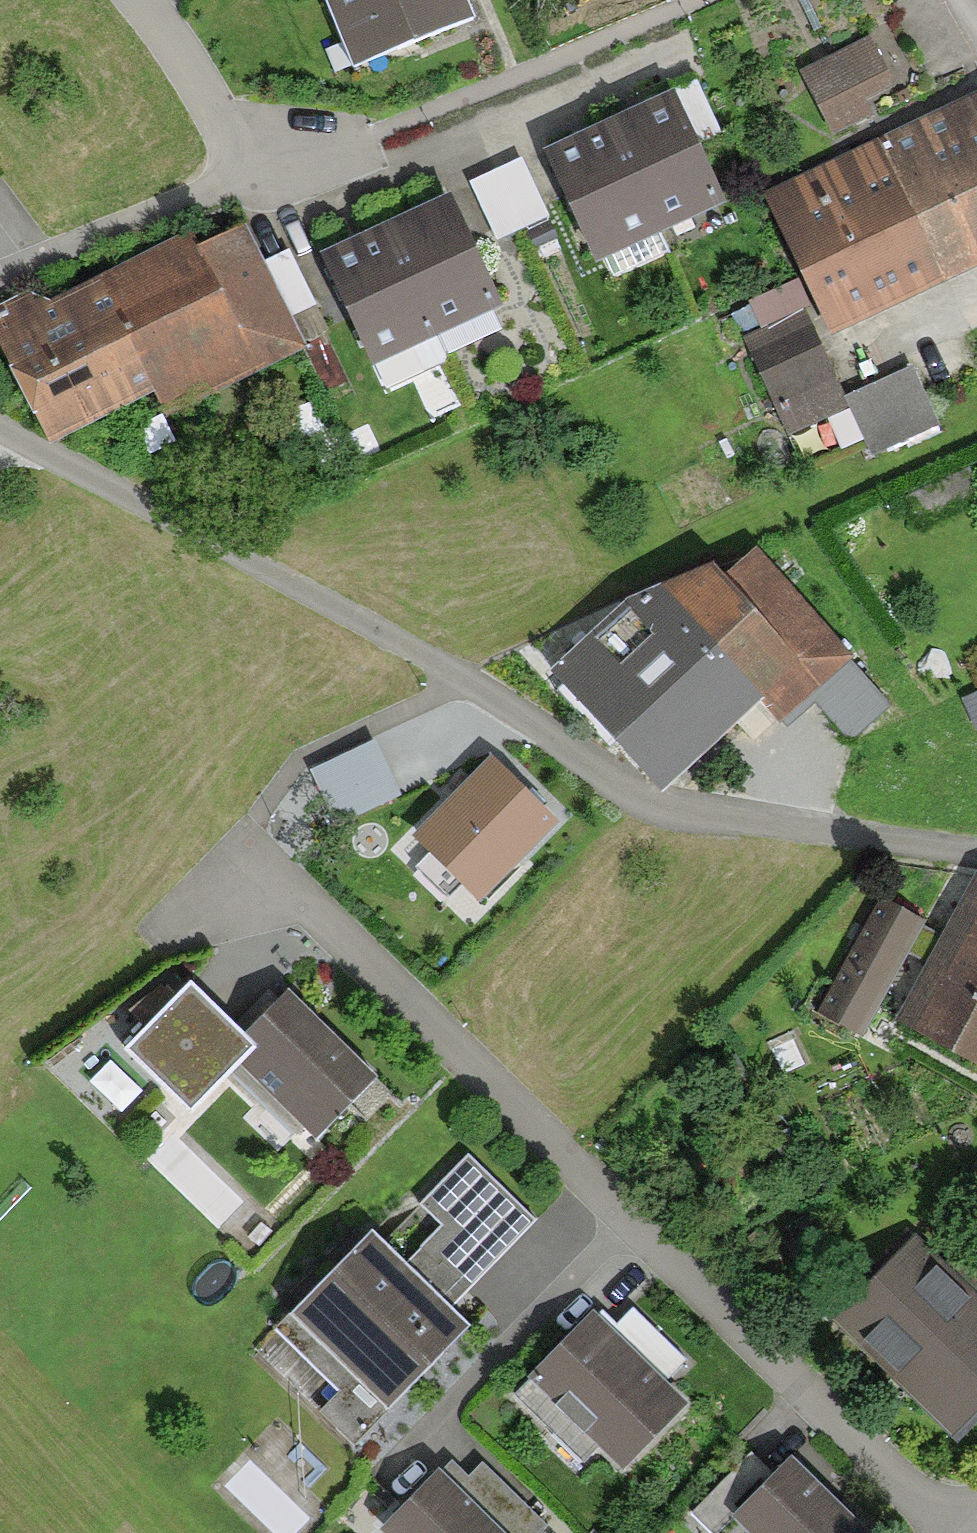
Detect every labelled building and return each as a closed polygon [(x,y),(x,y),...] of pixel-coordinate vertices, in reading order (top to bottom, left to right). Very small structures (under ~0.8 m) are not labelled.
[(354,76),(476,27),(465,0),(323,0),(354,76)] [(881,115),(872,93),(901,81),(881,34),(809,65),(838,133),(881,115)] [(697,83),(671,95),(696,147),(722,134),(697,83)] [(608,126),(662,238),(726,207),(696,147),(671,95),(639,111),(608,126)] [(882,144),(948,285),(976,272),(976,100),(882,144)] [(597,270),(662,238),(608,126),(576,142),(542,158),(597,270)] [(948,285),(882,144),(766,197),(831,339),(898,308),(948,285)] [(549,219),(522,160),(470,184),(497,243),(549,219)] [(384,230),(438,342),(502,311),(447,199),(415,215),(384,230)] [(189,236),(52,303),(27,294),(0,307),(0,349),(49,449),(155,397),(166,421),(307,352),(243,220),(193,245),(189,236)] [(373,374),(438,342),(384,230),(352,245),(318,262),(373,374)] [(749,301),(764,332),(805,313),(812,309),(797,278),(749,301)] [(764,332),(743,341),(788,439),(849,411),(845,400),(805,313),(764,332)] [(914,368),(845,400),(849,411),(871,459),(941,427),(914,368)] [(626,605),(549,677),(663,802),(750,717),(762,706),(780,726),(783,724),(850,664),(852,662),(760,554),(722,582),(716,571),(626,605)] [(891,709),(850,664),(783,724),(787,730),(816,707),(850,744),(891,709)] [(397,797),(374,746),(313,774),(336,824),(397,797)] [(525,793),(491,760),(411,841),(478,908),(559,827),(525,793)] [(942,942),(937,952),(929,965),(897,1025),(976,1069),(976,878),(942,942)] [(925,924),(882,900),(820,1016),(863,1039),(909,954),(922,931),(925,924)] [(942,942),(922,931),(909,954),(929,965),(937,952),(942,942)] [(243,1042),(193,991),(126,1057),(188,1120),(240,1070),(255,1055),(243,1042)] [(378,1082),(288,995),(271,1013),(243,1042),(255,1055),(240,1070),(317,1144),(378,1082)] [(536,1224),(469,1159),(421,1208),(442,1228),(403,1268),(373,1239),(292,1323),(389,1417),(472,1333),(450,1312),(462,1300),(536,1224)] [(915,1240),(832,1326),(955,1444),(976,1422),(976,1299),(944,1268),(915,1240)] [(944,1268),(976,1299),(976,1255),(966,1244),(944,1268)] [(634,1312),(612,1334),(664,1385),(687,1364),(634,1312)] [(612,1334),(594,1316),(528,1383),(624,1476),(689,1410),(664,1385),(612,1334)] [(793,1461),(732,1522),(744,1532),(865,1532),(822,1490),(793,1461)] [(440,1475),(499,1532),(542,1532),(547,1528),(483,1465),(469,1479),(453,1463),(440,1475)] [(440,1475),(383,1532),(499,1532),(440,1475)]
